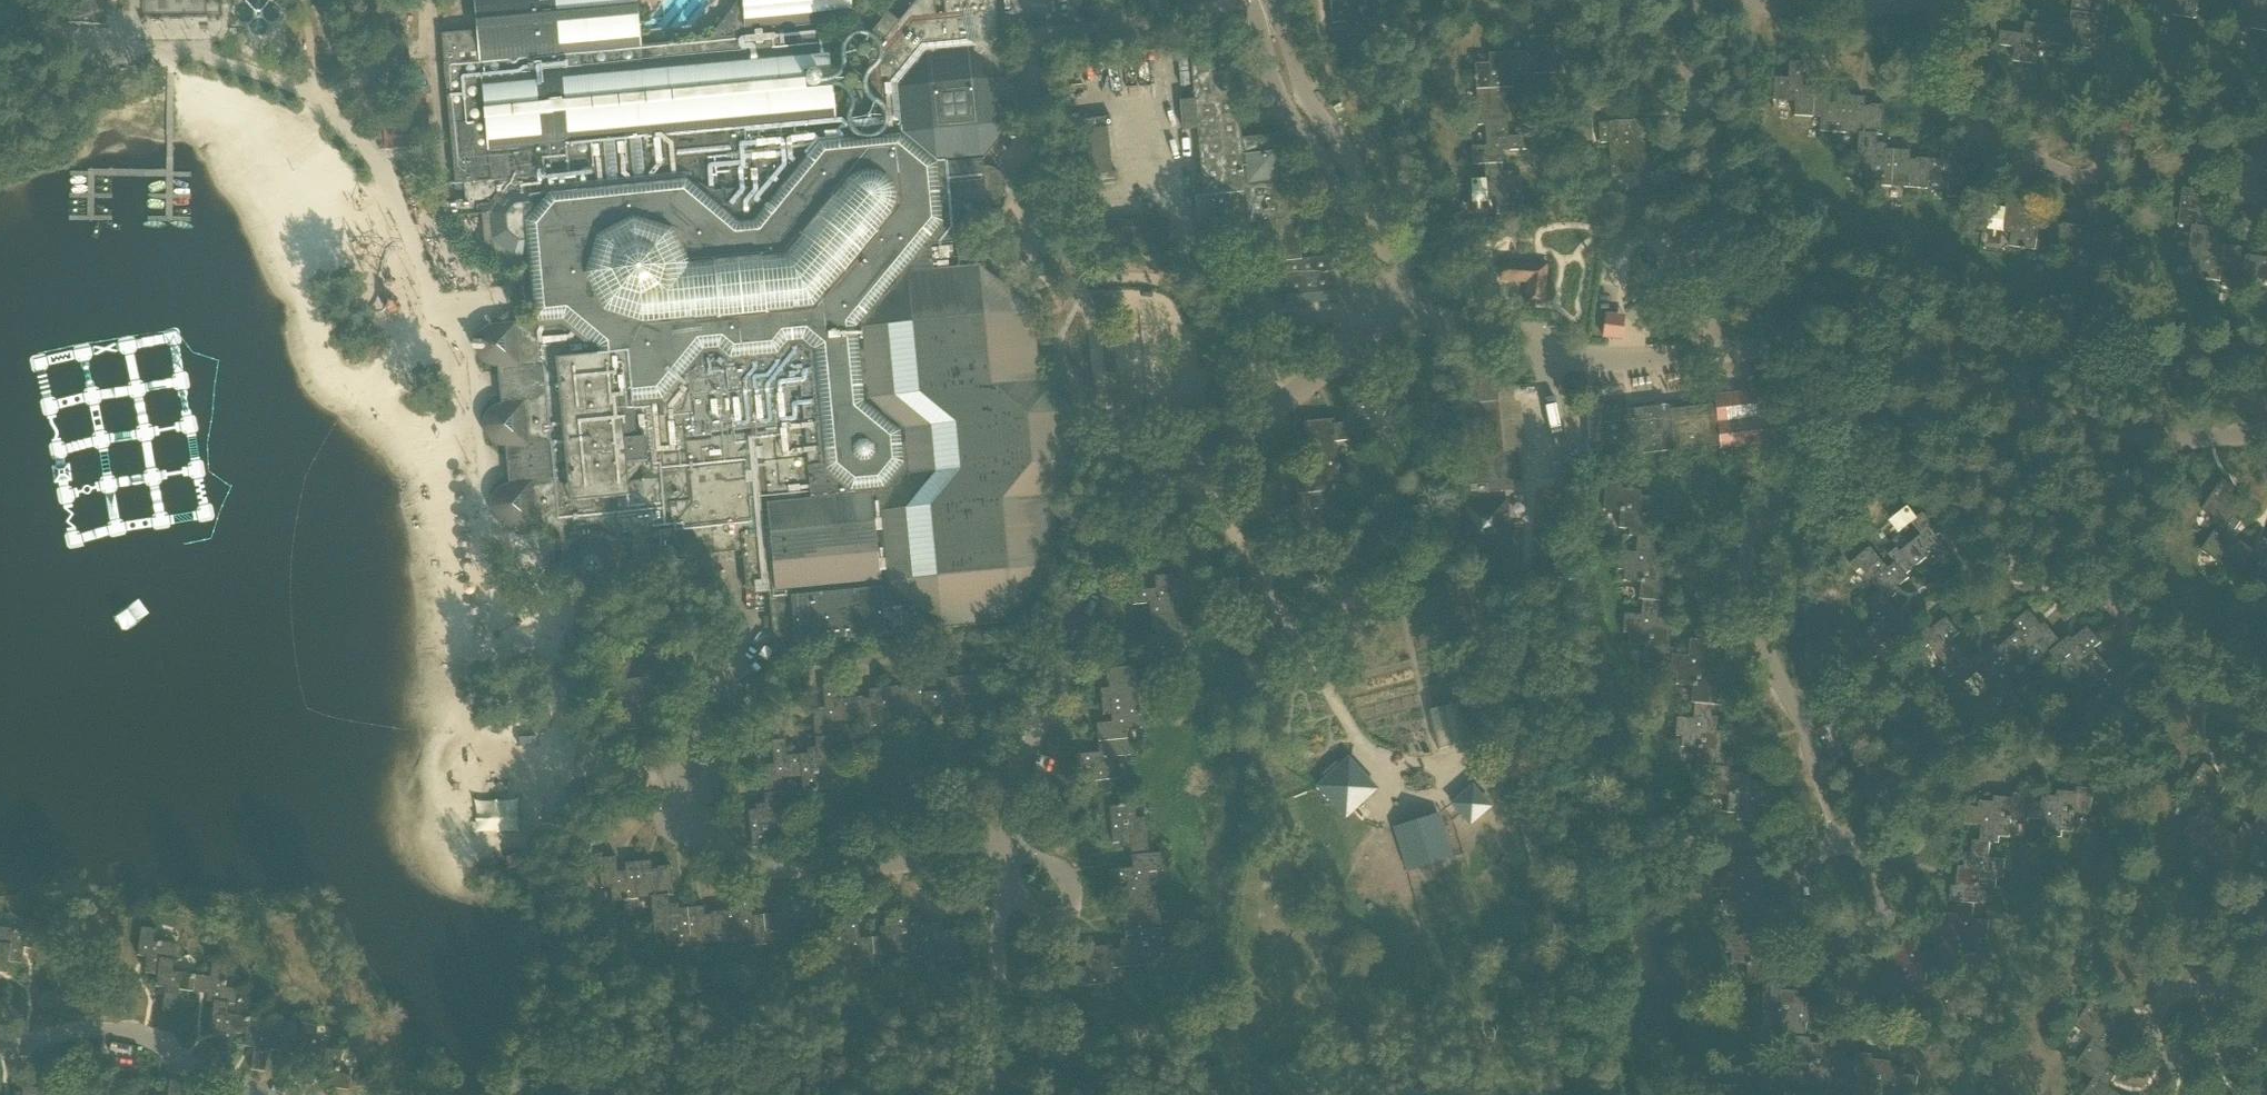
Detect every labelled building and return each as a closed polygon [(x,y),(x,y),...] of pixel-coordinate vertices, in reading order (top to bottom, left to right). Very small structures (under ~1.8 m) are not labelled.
[(530,267),(530,269),(520,275),(516,279),(513,285),(512,291),(515,299),(519,304),(526,307),(534,308),(535,320),(494,324),(492,325),(489,326),(487,327),(484,328),(482,330),(480,332),(478,334),(477,336),(476,339),(475,342),(475,344),(475,347),(475,350),(476,352),(477,355),(478,357),(479,360),(481,362),(483,363),(485,365),(488,366),(490,367),(493,368),(496,368),(499,368),(502,404),(499,405),(497,405),(494,407),(492,408),(490,410),(488,412),(486,414),(485,416),(484,419),(483,421),(483,424),(483,427),(483,429),(484,432),(484,434),(486,437),(487,439),(489,441),(491,443),(493,445),(495,446),(498,447),(500,448),(503,448),(506,448),(509,483),(507,484),(504,485),(502,486),(500,487),(498,489),(496,491),(495,493),(493,495),(492,497),(492,500),(491,502),(491,505),(491,508),(492,510),(492,512),(493,515),(495,517),(496,519),(498,521),(500,522),(502,524),(504,525),(507,526),(509,526),(512,526),(514,526),(533,524),(536,524),(538,523),(541,523),(543,523),(546,524),(548,524),(551,525),(553,527),(555,528),(557,530),(558,532),(560,534),(561,537),(561,539),(562,542),(565,568),(566,567),(568,573),(570,578),(573,582),(577,586),(583,589),(589,591),(596,590),(604,588),(610,583),(615,578),(616,572),(618,566),(618,559),(619,559),(618,543),(631,542),(633,563),(653,560),(650,540),(660,539),(662,559),(743,551),(746,589),(775,587),(776,592),(769,592),(773,628),(773,630),(774,632),(775,635),(777,637),(779,639),(781,640),(783,641),(785,642),(788,643),(790,643),(793,643),(796,643),(835,639),(954,628),(1014,622),(1021,613),(1029,604),(1059,567),(1052,497),(1082,461),(1077,411),(1041,381),(1038,347),(1034,310),(998,280),(979,265),(977,240),(967,232),(981,215),(987,207),(985,184),(983,160),(1013,124),(1011,102),(1019,101),(1017,73),(1002,61),(996,0),(919,0),(900,23),(888,14),(862,45),(867,48),(873,124),(839,127),(839,133),(782,139),(781,125),(836,120),(833,92),(833,89),(828,43),(821,44),(819,25),(853,21),(851,0),(474,0),(475,3),(477,31),(442,34),(444,64),(450,125),(458,124),(461,148),(466,203),(437,205),(438,207),(438,209),(439,211),(440,212),(442,214),(443,215),(445,216),(447,217),(448,217),(451,217),(463,216),(482,214),(485,246),(508,264),(513,268),(530,267)] [(1365,0),(1329,0),(1331,25),(1341,24),(1341,23),(1357,22),(1356,9),(1365,8),(1365,0)] [(2095,13),(2096,0),(2073,0),(2072,10),(2095,13)] [(2159,11),(2196,16),(2198,0),(2160,0),(2159,11)] [(2265,1),(2264,3),(2259,2),(2259,0),(2240,0),(2236,28),(2266,32),(2266,1),(2265,1)] [(2108,15),(2095,13),(2072,10),(2071,19),(2064,18),(2063,26),(2056,25),(2054,43),(2090,48),(2091,39),(2105,41),(2107,29),(2109,29),(2109,25),(2107,24),(2108,15)] [(1378,20),(1357,22),(1341,23),(1341,24),(1342,42),(1351,41),(1351,46),(1349,46),(1351,60),(1381,57),(1378,20)] [(2026,22),(2026,28),(2025,34),(2001,31),(1999,45),(2016,47),(2014,61),(2037,63),(2040,42),(2054,43),(2056,25),(2026,22)] [(1555,74),(1555,61),(1553,61),(1552,56),(1561,55),(1560,37),(1524,39),(1524,53),(1525,71),(1526,76),(1555,74)] [(1258,223),(1265,294),(1285,292),(1286,305),(1337,300),(1336,291),(1333,256),(1302,259),(1298,225),(1293,226),(1290,189),(1287,189),(1283,149),(1275,143),(1242,146),(1240,121),(1233,52),(1190,57),(1194,101),(1180,102),(1184,132),(1197,131),(1208,256),(1233,253),(1230,226),(1258,223)] [(1518,71),(1525,71),(1524,53),(1488,55),(1489,64),(1475,65),(1475,77),(1473,77),(1474,81),(1476,81),(1476,91),(1513,89),(1512,80),(1519,79),(1518,71)] [(1179,72),(1189,71),(1187,58),(1178,59),(1179,72)] [(1793,115),(1811,117),(1813,87),(1801,86),(1802,62),(1788,61),(1787,78),(1773,77),(1772,100),(1794,101),(1793,115)] [(1181,86),(1190,86),(1189,73),(1179,73),(1181,86)] [(1813,87),(1811,117),(1819,117),(1819,131),(1831,132),(1831,134),(1835,134),(1835,132),(1845,133),(1847,96),(1838,95),(1838,103),(1829,103),(1830,88),(1813,87)] [(1478,126),(1485,126),(1508,125),(1507,112),(1505,112),(1505,106),(1514,106),(1513,89),(1476,91),(1478,126)] [(1845,133),(1858,134),(1876,135),(1881,135),(1883,105),(1870,104),(1870,106),(1864,106),(1865,97),(1847,96),(1845,133)] [(1082,184),(1116,179),(1105,116),(1071,122),(1082,184)] [(1615,157),(1610,158),(1611,176),(1653,173),(1651,142),(1645,142),(1644,133),(1650,133),(1649,119),(1602,123),(1604,142),(1614,141),(1615,157)] [(1508,137),(1508,125),(1485,126),(1486,147),(1472,147),(1473,165),(1485,165),(1503,164),(1502,152),(1526,150),(1525,136),(1508,137)] [(1881,186),(1891,187),(1893,150),(1884,149),(1884,142),(1876,142),(1876,135),(1858,134),(1856,170),(1865,171),(1864,185),(1877,186),(1876,188),(1881,188),(1881,186)] [(1942,159),(1929,159),(1927,182),(1948,183),(1948,197),(1966,198),(1968,168),(1955,167),(1956,152),(1957,143),(1943,142),(1942,159)] [(1927,189),(1927,182),(1929,159),(1915,158),(1915,160),(1910,159),(1911,151),(1893,150),(1891,187),(1927,189)] [(1486,180),(1472,181),(1473,201),(1496,200),(1497,214),(1509,213),(1509,215),(1513,215),(1513,213),(1522,213),(1520,176),(1512,177),(1511,170),(1503,170),(1503,164),(1485,165),(1486,180)] [(2178,225),(2193,227),(2211,229),(2215,230),(2219,200),(2206,199),(2206,200),(2201,200),(2202,191),(2183,188),(2178,225)] [(2036,249),(2041,213),(2033,211),(2034,205),(2026,204),(2027,195),(2009,193),(2007,211),(1993,209),(1990,228),(2013,231),(2011,246),(2023,247),(2023,249),(2027,250),(2027,248),(2036,249)] [(2090,227),(2077,225),(2074,248),(2094,251),(2092,265),(2110,267),(2115,238),(2109,237),(2111,221),(2105,220),(2106,212),(2092,210),(2090,227)] [(2073,255),(2074,248),(2077,225),(2064,223),(2064,225),(2058,224),(2060,215),(2041,213),(2036,249),(2073,255)] [(2211,281),(2220,282),(2225,245),(2217,244),(2218,238),(2210,237),(2211,229),(2193,227),(2188,263),(2197,264),(2195,279),(2207,280),(2207,282),(2211,283),(2211,281)] [(2257,287),(2258,280),(2261,257),(2248,255),(2247,257),(2242,257),(2243,248),(2225,245),(2220,282),(2257,287)] [(2261,257),(2258,280),(2266,281),(2266,258),(2261,257)] [(1544,301),(1546,279),(1547,265),(1510,262),(1509,281),(1527,282),(1525,300),(1544,301)] [(1472,486),(1493,483),(1515,481),(1512,454),(1504,455),(1498,402),(1495,366),(1458,370),(1472,486)] [(1334,424),(1336,442),(1373,439),(1372,429),(1386,428),(1385,416),(1387,416),(1386,411),(1384,411),(1383,402),(1346,406),(1347,413),(1342,414),(1343,423),(1334,424)] [(1602,413),(1586,415),(1589,437),(1592,461),(1605,460),(1720,446),(1716,405),(1669,410),(1657,411),(1657,407),(1654,407),(1652,408),(1602,413)] [(1300,459),(1337,455),(1336,442),(1334,424),(1334,419),(1304,422),(1306,435),(1307,435),(1308,441),(1299,442),(1300,459)] [(1337,455),(1300,459),(1302,476),(1295,477),(1297,494),(1327,491),(1326,483),(1340,482),(1339,469),(1341,469),(1340,465),(1338,465),(1337,455)] [(2231,521),(2239,527),(2243,521),(2236,515),(2244,503),(2232,495),(2237,488),(2224,480),(2203,511),(2221,524),(2223,522),(2228,526),(2231,521)] [(1629,536),(1637,537),(1637,536),(1648,537),(1649,522),(1666,523),(1667,506),(1655,504),(1655,498),(1640,496),(1641,491),(1621,489),(1621,484),(1606,483),(1604,510),(1620,512),(1619,529),(1629,530),(1629,536)] [(1297,494),(1297,500),(1298,506),(1274,509),(1275,523),(1292,521),(1293,535),(1317,533),(1314,511),(1328,509),(1327,491),(1297,494)] [(1462,503),(1466,548),(1512,544),(1508,499),(1462,503)] [(1889,555),(1896,563),(1897,562),(1907,575),(1928,558),(1934,566),(1950,553),(1938,537),(1941,534),(1924,513),(1912,523),(1922,535),(1901,552),(1898,548),(1889,555)] [(2233,536),(2239,527),(2231,521),(2228,526),(2223,522),(2221,524),(2203,551),(2228,569),(2245,544),(2233,536)] [(1655,538),(1648,537),(1637,536),(1637,537),(1636,553),(1620,551),(1618,570),(1625,571),(1624,581),(1640,583),(1639,600),(1642,600),(1660,602),(1667,602),(1668,587),(1663,586),(1665,567),(1659,566),(1661,551),(1654,550),(1655,538)] [(2266,565),(2266,546),(2263,543),(2257,552),(2245,544),(2228,569),(2252,586),(2266,565)] [(1910,579),(1907,575),(1897,562),(1896,563),(1889,569),(1872,547),(1851,564),(1858,573),(1862,570),(1879,590),(1867,600),(1876,611),(1877,612),(1890,601),(1898,595),(1895,591),(1910,579)] [(1150,604),(1151,616),(1174,614),(1172,593),(1186,592),(1185,574),(1155,577),(1156,589),(1132,591),(1133,605),(1150,604)] [(1659,613),(1660,602),(1642,600),(1641,615),(1625,614),(1623,633),(1630,633),(1629,644),(1646,646),(1644,662),(1671,665),(1672,654),(1673,655),(1673,650),(1668,649),(1670,630),(1664,629),(1666,614),(1659,613)] [(1900,632),(1910,643),(1921,633),(1905,613),(1902,616),(1890,601),(1877,612),(1876,611),(1873,614),(1879,621),(1857,639),(1875,660),(1883,653),(1880,649),(1900,632)] [(2042,641),(2051,652),(2063,643),(2046,623),(2043,625),(2030,610),(2014,623),(2020,631),(1999,648),(1999,649),(2009,661),(2016,669),(2024,662),(2021,658),(2042,641)] [(1181,613),(1174,614),(1151,616),(1153,629),(1155,629),(1156,635),(1147,636),(1148,653),(1185,649),(1181,613)] [(1950,678),(1958,672),(1957,671),(1970,660),(1953,640),(1961,633),(1948,617),(1932,630),(1929,626),(1921,633),(1910,643),(1909,644),(1918,655),(1930,645),(1947,666),(1943,670),(1950,678)] [(2091,688),(2099,681),(2099,680),(2111,670),(2095,649),(2102,643),(2089,627),(2073,639),(2071,636),(2063,643),(2051,652),(2050,653),(2059,665),(2071,655),(2088,676),(2084,679),(2091,688)] [(663,646),(656,645),(655,632),(633,634),(634,647),(627,648),(626,647),(624,648),(625,649),(610,679),(608,680),(609,683),(611,683),(623,701),(613,709),(628,730),(642,729),(643,739),(655,738),(683,676),(663,646)] [(1691,703),(1695,703),(1712,705),(1719,705),(1720,690),(1715,690),(1717,670),(1711,669),(1713,654),(1706,654),(1707,641),(1690,639),(1688,656),(1673,655),(1672,654),(1671,665),(1670,673),(1677,674),(1676,684),(1693,686),(1691,703)] [(2002,667),(2009,661),(1999,649),(1999,648),(1997,644),(1981,657),(1978,654),(1970,660),(1957,671),(1958,672),(1967,682),(1979,673),(1996,693),(1992,697),(1999,705),(2020,688),(2002,667)] [(1145,670),(1136,671),(1138,689),(1174,686),(1173,677),(1187,675),(1186,663),(1188,663),(1188,658),(1186,659),(1185,649),(1148,653),(1149,661),(1144,661),(1145,670)] [(1101,689),(1102,706),(1139,702),(1138,689),(1136,671),(1136,666),(1106,669),(1107,683),(1109,682),(1110,688),(1101,689)] [(924,693),(926,707),(941,706),(943,720),(966,718),(966,715),(963,716),(962,696),(978,694),(976,675),(945,678),(946,691),(924,693)] [(887,688),(890,718),(926,714),(926,707),(924,693),(923,677),(905,679),(906,688),(899,688),(899,687),(887,688)] [(832,724),(853,722),(851,698),(838,700),(837,683),(823,684),(825,708),(813,709),(816,739),(834,737),(832,724)] [(851,698),(853,722),(854,728),(891,725),(890,718),(887,688),(869,690),(870,699),(864,700),(864,697),(851,698)] [(1140,712),(1139,702),(1102,706),(1103,715),(1111,714),(1112,722),(1097,724),(1098,740),(1128,738),(1127,729),(1141,728),(1140,716),(1142,716),(1142,711),(1140,712)] [(1696,766),(1714,767),(1714,766),(1724,767),(1726,753),(1721,752),(1722,733),(1717,732),(1718,717),(1711,717),(1712,705),(1695,703),(1693,719),(1677,717),(1675,736),(1682,737),(1681,747),(1698,749),(1696,766)] [(837,774),(834,737),(816,739),(816,748),(808,749),(808,754),(800,755),(802,778),(804,792),(813,791),(813,793),(818,792),(817,790),(830,789),(828,775),(837,774)] [(1130,756),(1128,738),(1098,740),(1100,752),(1076,755),(1077,769),(1094,767),(1095,781),(1118,779),(1116,757),(1130,756)] [(762,766),(765,796),(783,794),(781,780),(802,778),(800,755),(787,756),(786,739),(772,741),(774,764),(762,766)] [(1900,772),(1905,770),(1901,757),(1896,759),(1891,744),(1850,757),(1863,800),(1895,790),(1902,811),(1911,808),(1900,772)] [(1375,790),(1347,760),(1319,786),(1346,817),(1375,790)] [(1729,768),(1724,767),(1714,766),(1714,767),(1711,794),(1728,796),(1727,812),(1737,813),(1737,820),(1756,822),(1757,805),(1774,807),(1775,789),(1762,788),(1763,781),(1748,780),(1748,774),(1729,773),(1729,768)] [(1472,787),(1452,804),(1469,824),(1489,806),(1472,787)] [(2042,802),(2030,802),(2029,819),(2044,821),(2043,837),(2062,838),(2063,832),(2073,833),(2075,816),(2092,817),(2094,789),(2078,788),(2078,793),(2058,791),(2058,797),(2043,796),(2042,802)] [(2029,819),(2030,802),(2031,794),(2015,793),(2015,798),(1995,796),(1995,802),(1980,801),(1979,807),(1966,806),(1965,824),(1981,825),(1980,841),(1991,841),(1991,843),(1999,843),(2000,837),(2010,837),(2012,820),(2029,822),(2029,819)] [(787,830),(783,794),(765,796),(765,804),(757,805),(757,810),(749,811),(753,848),(762,847),(762,849),(767,848),(767,846),(779,845),(777,831),(787,830)] [(1131,847),(1132,856),(1150,854),(1146,818),(1137,819),(1135,804),(1123,806),(1123,804),(1119,804),(1119,806),(1110,807),(1113,844),(1121,843),(1122,848),(1131,847)] [(1438,813),(1392,828),(1407,872),(1453,858),(1438,813)] [(1989,858),(1991,843),(1991,841),(1980,841),(1973,840),(1972,853),(1965,852),(1964,868),(1958,867),(1957,887),(1951,887),(1950,902),(1957,903),(1975,904),(1978,904),(1980,887),(1997,889),(1997,878),(2004,879),(2006,860),(1989,858)] [(1162,853),(1150,854),(1132,856),(1133,868),(1109,871),(1110,885),(1127,883),(1128,895),(1152,893),(1149,872),(1163,871),(1162,853)] [(1721,891),(1727,891),(1726,902),(1743,903),(1742,920),(1745,921),(1763,922),(1770,923),(1771,907),(1766,907),(1768,887),(1762,887),(1763,872),(1757,871),(1758,858),(1740,856),(1739,873),(1722,872),(1721,891)] [(629,900),(638,899),(634,863),(625,863),(626,872),(618,873),(617,857),(600,859),(602,888),(611,888),(612,902),(624,901),(624,903),(629,902),(629,900)] [(638,899),(651,898),(669,896),(674,896),(671,866),(658,867),(658,870),(652,870),(651,861),(634,863),(638,899)] [(767,945),(766,933),(764,915),(751,916),(749,892),(735,894),(737,910),(724,912),(726,935),(747,933),(749,946),(767,945)] [(1159,892),(1152,893),(1128,895),(1130,909),(1132,908),(1133,914),(1123,915),(1125,932),(1162,929),(1159,892)] [(764,915),(766,933),(802,930),(801,920),(815,919),(814,907),(816,907),(815,902),(813,902),(812,893),(776,897),(777,905),(772,905),(772,914),(764,915)] [(682,946),(691,945),(687,908),(680,909),(679,904),(670,905),(669,896),(651,898),(655,934),(664,933),(665,948),(677,946),(677,948),(682,948),(682,946)] [(1936,948),(1935,953),(1936,953),(1935,964),(1962,966),(1964,949),(1981,950),(1982,939),(1988,940),(1990,921),(1973,920),(1975,904),(1957,903),(1956,914),(1949,914),(1948,929),(1942,929),(1941,948),(1936,948)] [(727,941),(726,935),(724,912),(711,913),(711,915),(705,916),(704,907),(687,908),(691,945),(727,941)] [(875,969),(874,957),(872,938),(860,939),(858,915),(844,916),(845,934),(832,936),(835,959),(856,957),(857,971),(875,969)] [(872,938),(874,957),(910,953),(909,944),(922,943),(920,925),(922,925),(921,916),(884,919),(885,927),(880,928),(881,937),(872,938)] [(11,947),(9,963),(10,963),(23,965),(24,953),(25,949),(34,950),(39,922),(24,919),(22,931),(0,928),(0,945),(11,947)] [(1763,922),(1745,921),(1744,936),(1728,935),(1726,954),(1732,954),(1732,965),(1748,966),(1747,983),(1764,985),(1764,984),(1775,985),(1776,970),(1771,970),(1773,950),(1767,950),(1769,935),(1762,934),(1763,922)] [(920,925),(922,943),(924,963),(962,959),(959,928),(946,930),(946,932),(940,933),(939,923),(922,925),(920,925)] [(146,974),(159,976),(160,976),(163,960),(176,962),(179,945),(157,942),(158,930),(143,928),(139,957),(149,958),(146,974)] [(1122,950),(1113,950),(1115,969),(1152,965),(1151,956),(1165,955),(1164,942),(1166,942),(1165,938),(1163,938),(1162,929),(1125,932),(1126,940),(1121,941),(1122,950)] [(1935,972),(1935,964),(1936,953),(1935,953),(1920,952),(1921,935),(1903,934),(1902,946),(1896,946),(1895,961),(1889,961),(1887,980),(1882,980),(1881,996),(1909,998),(1910,981),(1927,982),(1928,971),(1935,972)] [(8,975),(10,963),(9,963),(11,947),(0,945),(0,973),(8,975)] [(1116,982),(1115,969),(1113,950),(1112,946),(1082,948),(1084,962),(1086,961),(1087,968),(1077,969),(1079,987),(1116,982)] [(175,973),(176,962),(163,960),(160,976),(159,976),(157,988),(167,989),(164,1011),(178,1013),(181,991),(195,993),(195,990),(197,976),(175,973)] [(212,978),(197,976),(195,990),(210,992),(208,1002),(216,1003),(230,1005),(237,1006),(239,991),(228,989),(231,967),(214,964),(212,978)] [(1787,1038),(1796,1038),(1796,1037),(1806,1038),(1808,1023),(1824,1025),(1826,1007),(1813,1006),(1814,999),(1799,998),(1799,992),(1779,990),(1780,985),(1775,985),(1764,984),(1764,985),(1762,1012),(1779,1013),(1777,1030),(1788,1031),(1787,1038)] [(2102,1082),(2110,1071),(2117,1060),(2106,1052),(2116,1037),(2109,1031),(2117,1020),(2105,1012),(2110,1006),(2097,997),(2076,1028),(2095,1041),(2076,1068),(2095,1081),(2096,1079),(2102,1082)] [(248,1035),(250,1018),(229,1015),(230,1005),(216,1003),(212,1030),(221,1031),(218,1054),(232,1056),(235,1034),(248,1035)] [(283,1052),(284,1050),(286,1036),(263,1032),(265,1021),(250,1018),(248,1035),(246,1047),(255,1048),(252,1071),(266,1073),(269,1050),(283,1052)] [(298,1061),(310,1063),(327,1065),(329,1050),(317,1049),(320,1026),(303,1024),(302,1038),(286,1036),(284,1050),(299,1052),(298,1061)] [(1839,1077),(1855,1078),(1856,1060),(1845,1059),(1845,1053),(1830,1051),(1831,1045),(1811,1044),(1811,1039),(1806,1038),(1796,1037),(1796,1038),(1793,1065),(1810,1067),(1809,1084),(1819,1085),(1819,1091),(1838,1093),(1839,1077)] [(327,1065),(310,1063),(308,1076),(324,1078),(322,1087),(349,1091),(351,1076),(340,1074),(343,1052),(329,1050),(327,1065)] [(1871,1083),(1870,1094),(1900,1094),(1900,1093),(1917,1094),(1919,1077),(1906,1076),(1906,1069),(1891,1068),(1892,1062),(1872,1060),(1872,1055),(1857,1054),(1856,1060),(1855,1078),(1855,1081),(1871,1083)] [(2110,1071),(2102,1082),(2096,1079),(2095,1081),(2085,1094),(2121,1094),(2110,1087),(2118,1076),(2110,1071)] [(186,1086),(172,1084),(171,1094),(185,1094),(186,1086)]
